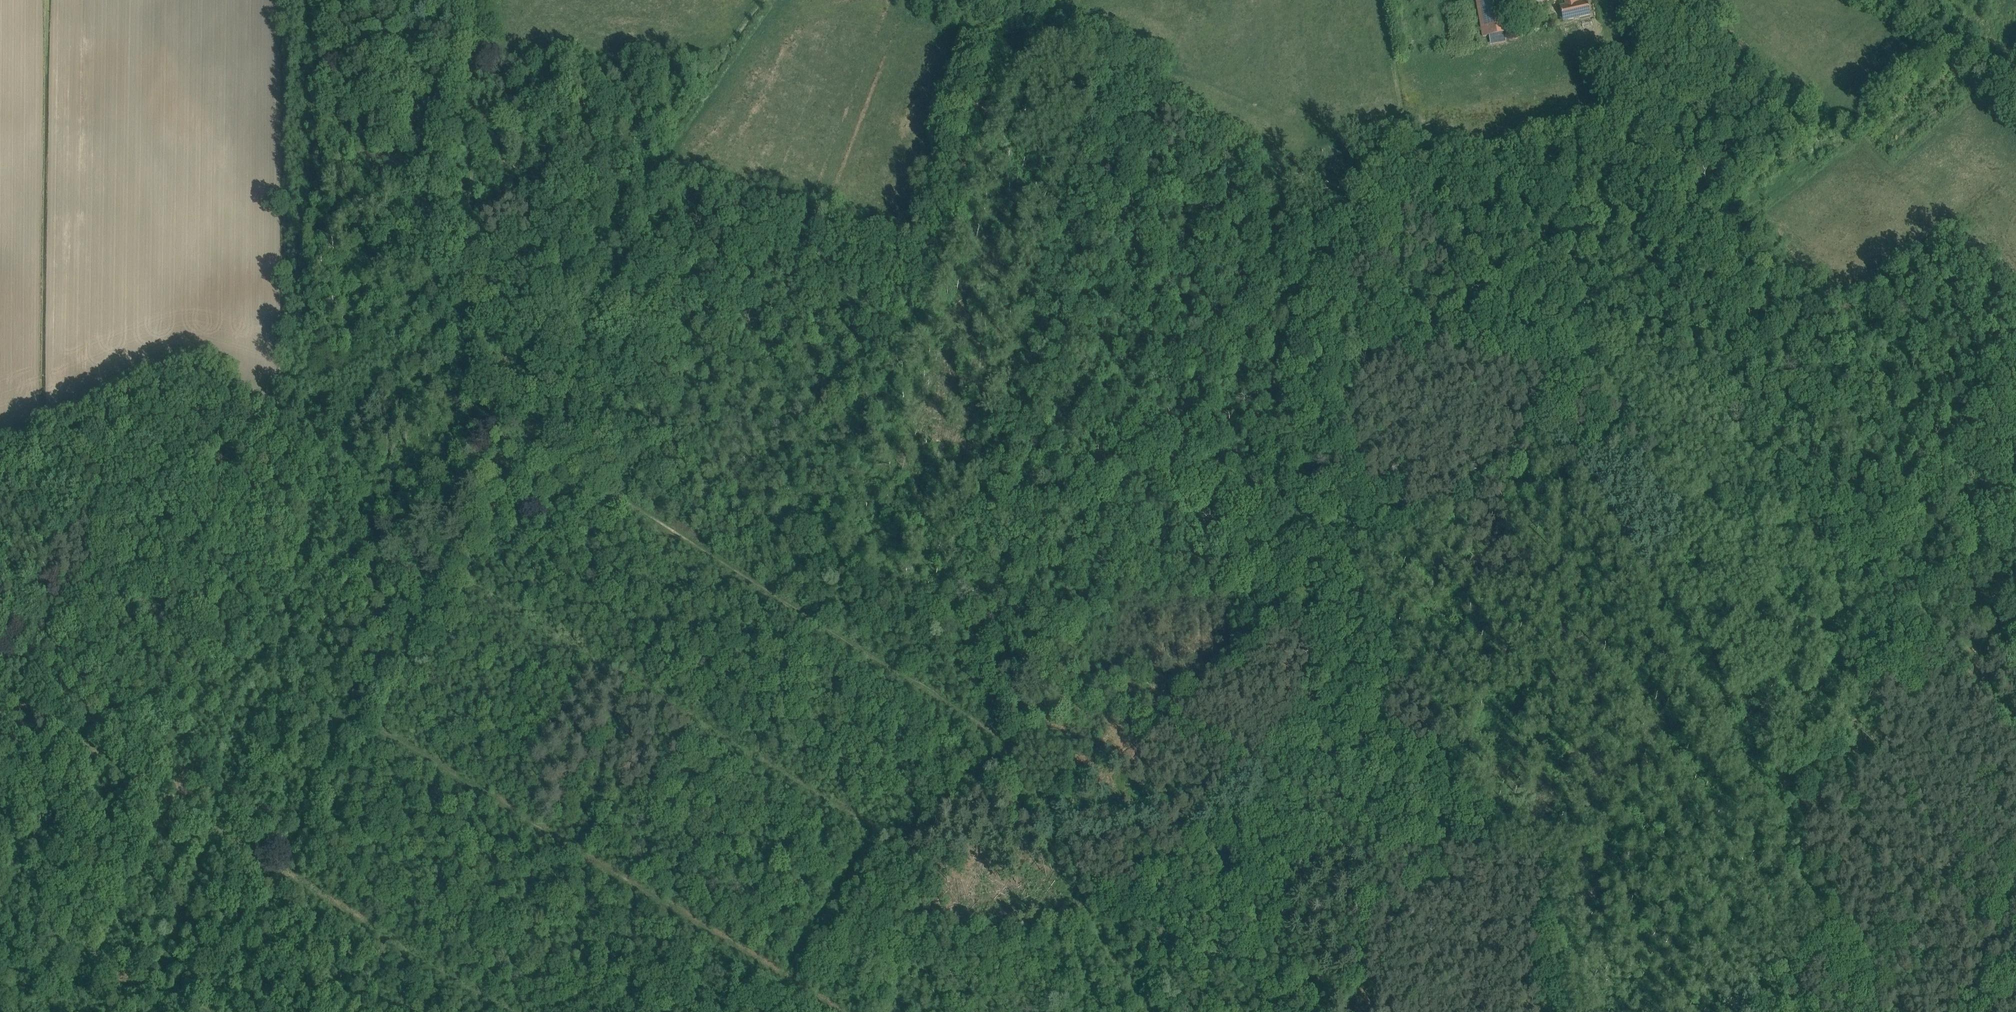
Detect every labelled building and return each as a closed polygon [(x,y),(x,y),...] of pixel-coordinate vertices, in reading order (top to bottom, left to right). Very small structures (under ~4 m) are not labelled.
[(1500,0),(1476,0),(1482,36),(1509,32),(1506,15),(1503,16),(1500,0)] [(1566,5),(1560,6),(1563,20),(1590,14),(1587,0),(1586,0),(1581,1),(1581,0),(1565,0),(1566,5)]
